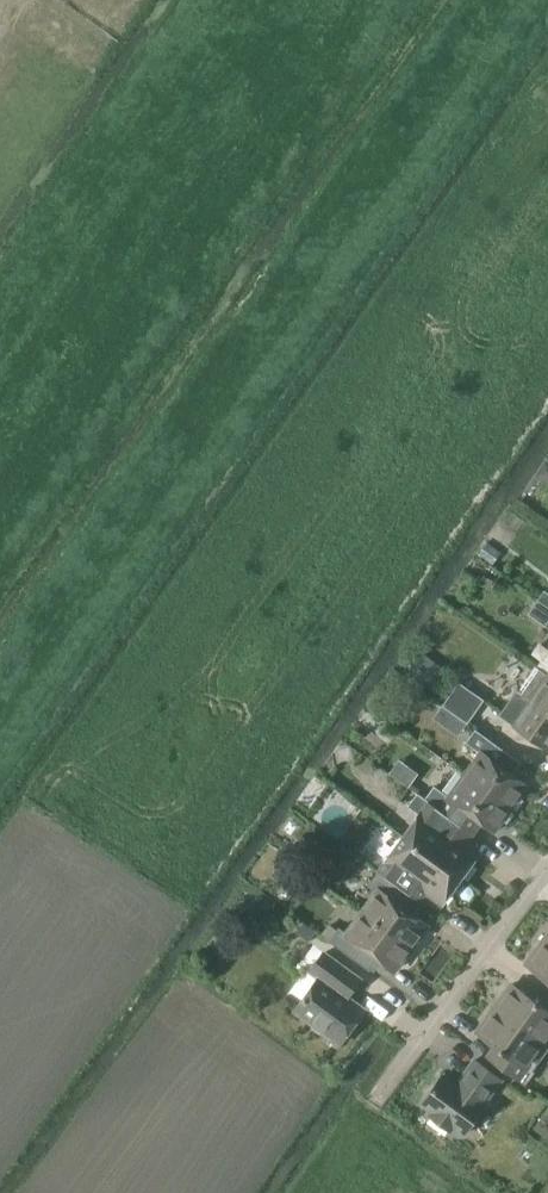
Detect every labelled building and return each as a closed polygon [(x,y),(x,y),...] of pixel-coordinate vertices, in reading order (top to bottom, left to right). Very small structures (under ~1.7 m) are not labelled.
[(545,589),(538,599),(547,606),(547,591),(545,589)] [(538,599),(529,613),(547,625),(547,623),(547,606),(538,599)] [(536,666),(520,690),(518,689),(500,715),(547,749),(547,673),(536,666)] [(460,681),(443,705),(468,723),(485,699),(460,681)] [(467,742),(480,752),(464,774),(513,809),(529,786),(506,769),(515,757),(476,729),(467,742)] [(418,793),(464,826),(473,815),(496,832),(513,809),(464,774),(449,796),(435,786),(426,798),(418,792),(418,793)] [(409,806),(420,814),(404,836),(462,878),(480,854),(457,837),(464,826),(418,793),(409,806)] [(379,870),(420,901),(428,890),(444,902),(462,878),(404,836),(379,870)] [(369,884),(379,891),(363,912),(411,947),(428,924),(412,912),(420,901),(379,870),(369,884)] [(329,941),(370,970),(378,959),(394,971),(411,947),(363,912),(348,933),(340,927),(329,941)] [(547,980),(547,941),(544,938),(525,963),(547,980)] [(312,1028),(320,1033),(323,1031),(340,1044),(366,1009),(348,996),(361,979),(325,952),(311,971),(320,978),(295,1011),(313,1024),(312,1028)] [(503,993),(493,1007),(543,1044),(547,1037),(547,1009),(515,985),(507,996),(503,993)] [(493,1007),(483,1021),(487,1024),(480,1033),(507,1053),(498,1064),(526,1085),(536,1071),(534,1070),(547,1051),(547,1047),(543,1044),(493,1007)] [(430,1115),(451,1131),(454,1127),(465,1135),(486,1106),(484,1105),(502,1079),(476,1059),(463,1076),(466,1078),(460,1087),(443,1075),(422,1104),(433,1111),(430,1115)]
